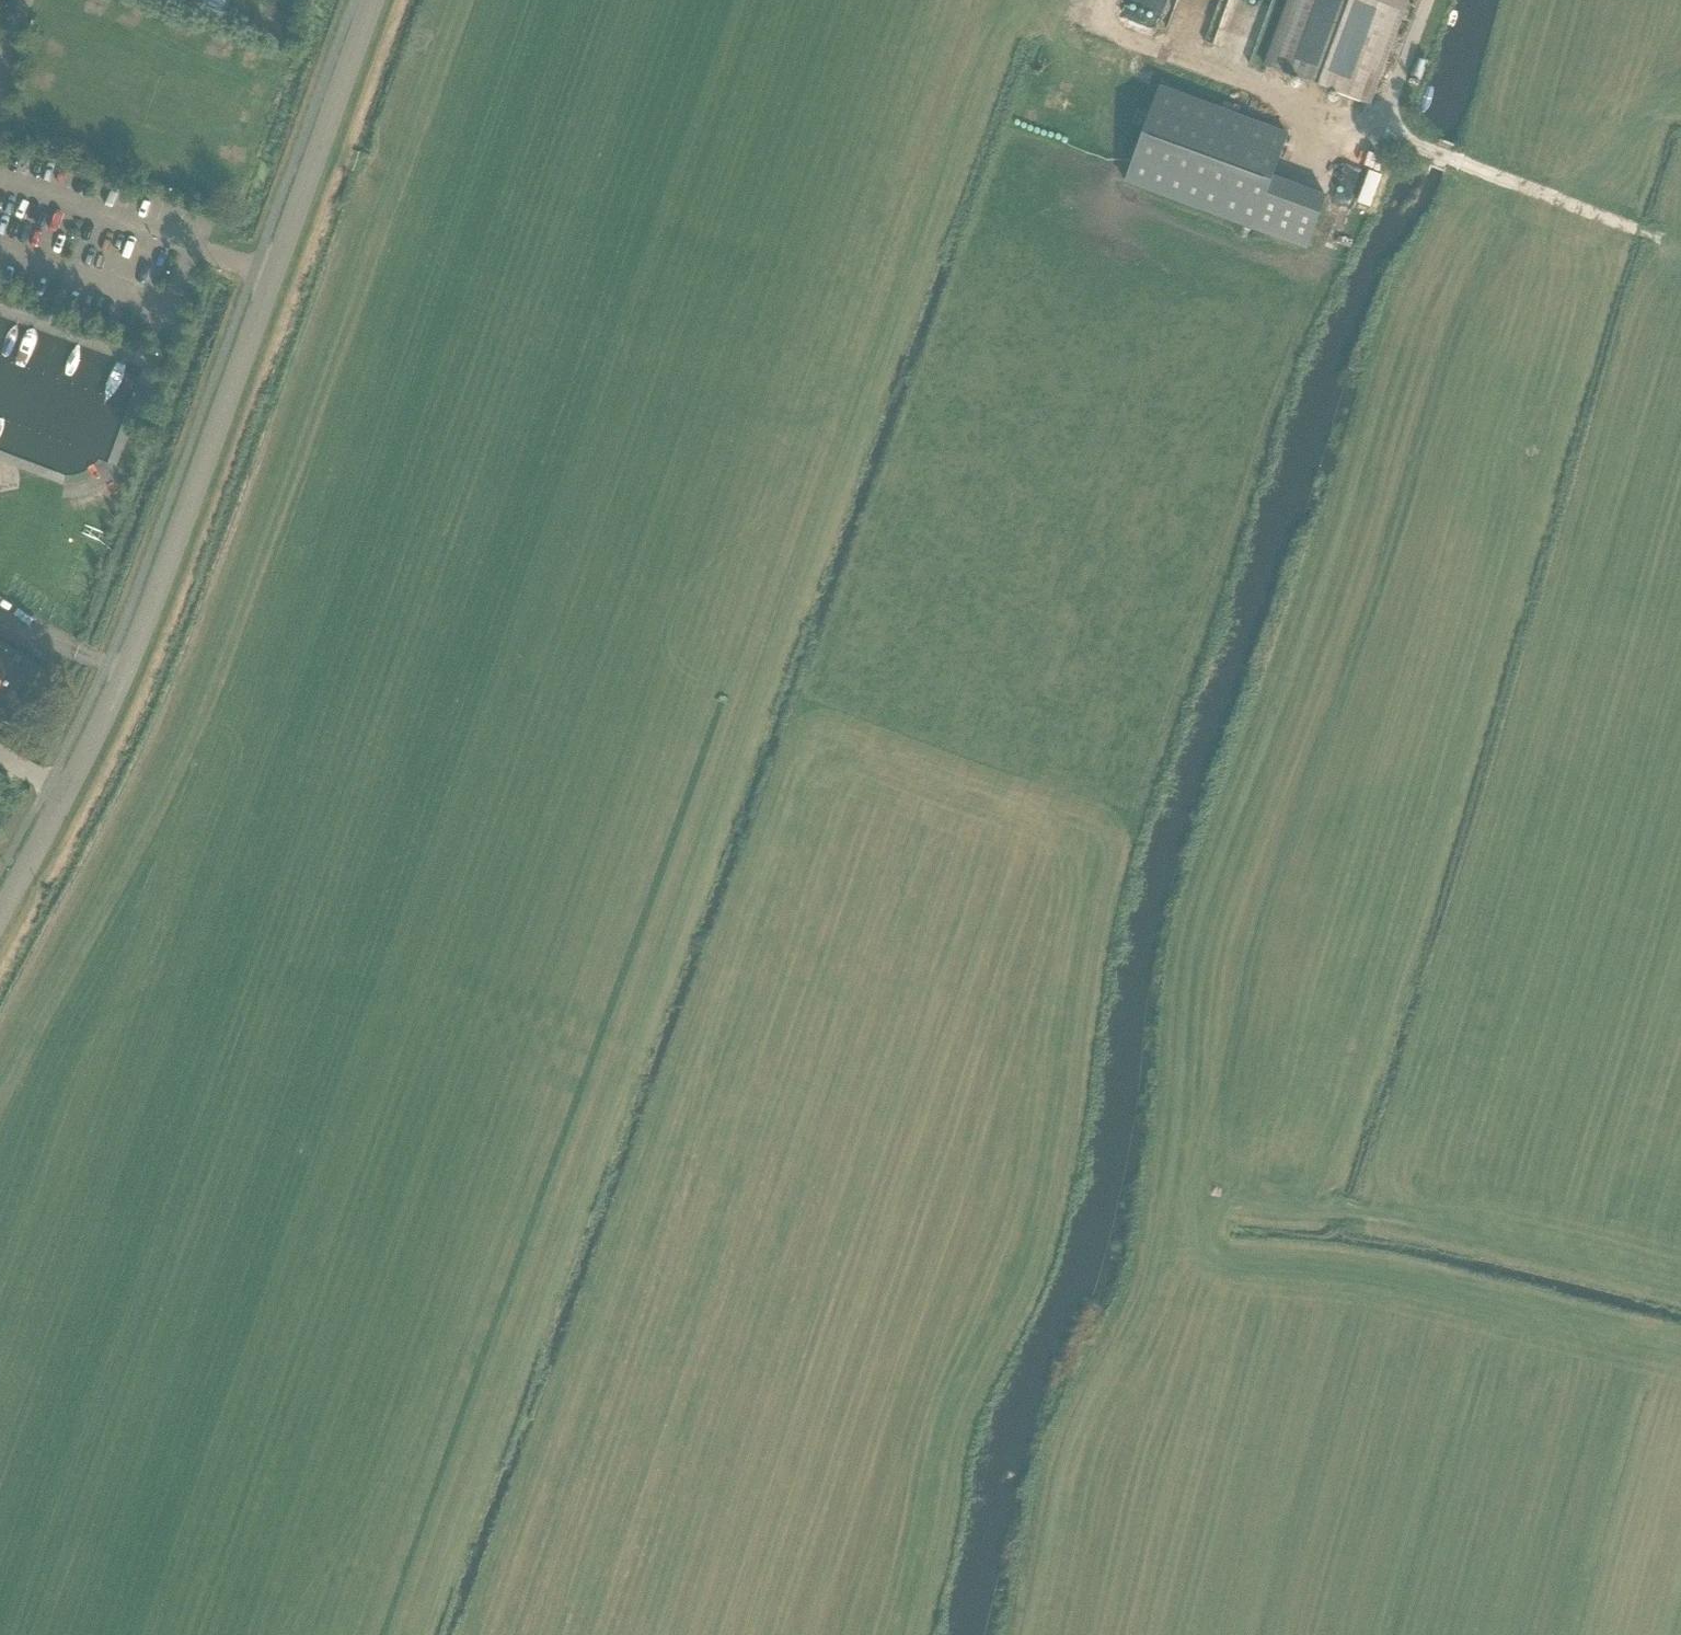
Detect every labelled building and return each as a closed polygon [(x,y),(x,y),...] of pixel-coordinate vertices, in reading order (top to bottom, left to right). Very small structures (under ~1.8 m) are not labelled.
[(1272,0),(1246,0),(1245,5),(1239,3),(1225,48),(1255,57),(1272,0)] [(1384,63),(1407,0),(1291,0),(1266,67),(1368,105),(1384,63)] [(1287,136),(1160,89),(1125,181),(1253,228),(1287,136)] [(9,722),(40,670),(18,657),(20,653),(0,642),(0,717),(9,722)]
